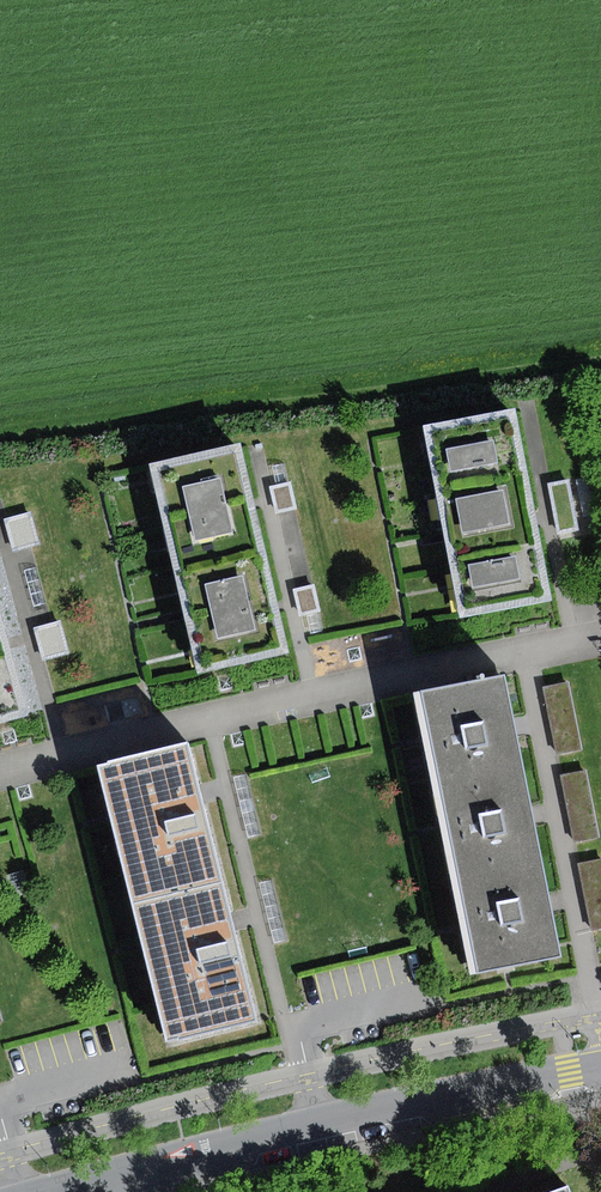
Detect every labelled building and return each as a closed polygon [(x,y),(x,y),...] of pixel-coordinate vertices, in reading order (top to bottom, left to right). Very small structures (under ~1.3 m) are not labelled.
[(518,412),(432,427),(465,616),(550,602),(542,553),(518,412)] [(240,446),(151,466),(175,571),(264,551),(253,503),(240,446)] [(284,464),(273,467),(277,483),(288,481),(284,464)] [(588,477),(577,480),(583,515),(595,512),(588,477)] [(569,479),(548,484),(558,533),(579,529),(569,479)] [(293,482),(271,487),(277,512),(299,508),(293,482)] [(30,512),(2,519),(11,552),(39,544),(30,512)] [(264,551),(175,571),(199,677),(288,657),(277,609),(264,551)] [(38,566),(25,569),(34,606),(47,602),(38,566)] [(315,583),(293,588),(299,616),(321,611),(315,583)] [(30,716),(15,659),(0,605),(0,724),(30,716)] [(320,614),(308,616),(311,633),(323,631),(320,614)] [(61,620),(35,627),(44,661),(70,654),(61,620)] [(417,699),(436,791),(524,772),(514,729),(505,681),(417,699)] [(569,682),(544,687),(558,754),(583,749),(569,682)] [(189,745),(101,767),(135,904),(224,882),(201,793),(189,745)] [(587,771),(561,776),(575,842),(600,837),(587,771)] [(436,791),(455,882),(542,863),(532,815),(524,772),(436,791)] [(248,773),(234,776),(249,836),(262,833),(248,773)] [(579,862),(592,930),(600,928),(600,858),(579,862)] [(455,882),(474,973),(562,955),(551,905),(542,863),(455,882)] [(273,879),(259,882),(274,944),(288,941),(273,879)] [(224,882),(135,904),(170,1043),(259,1021),(233,919),(224,882)]
